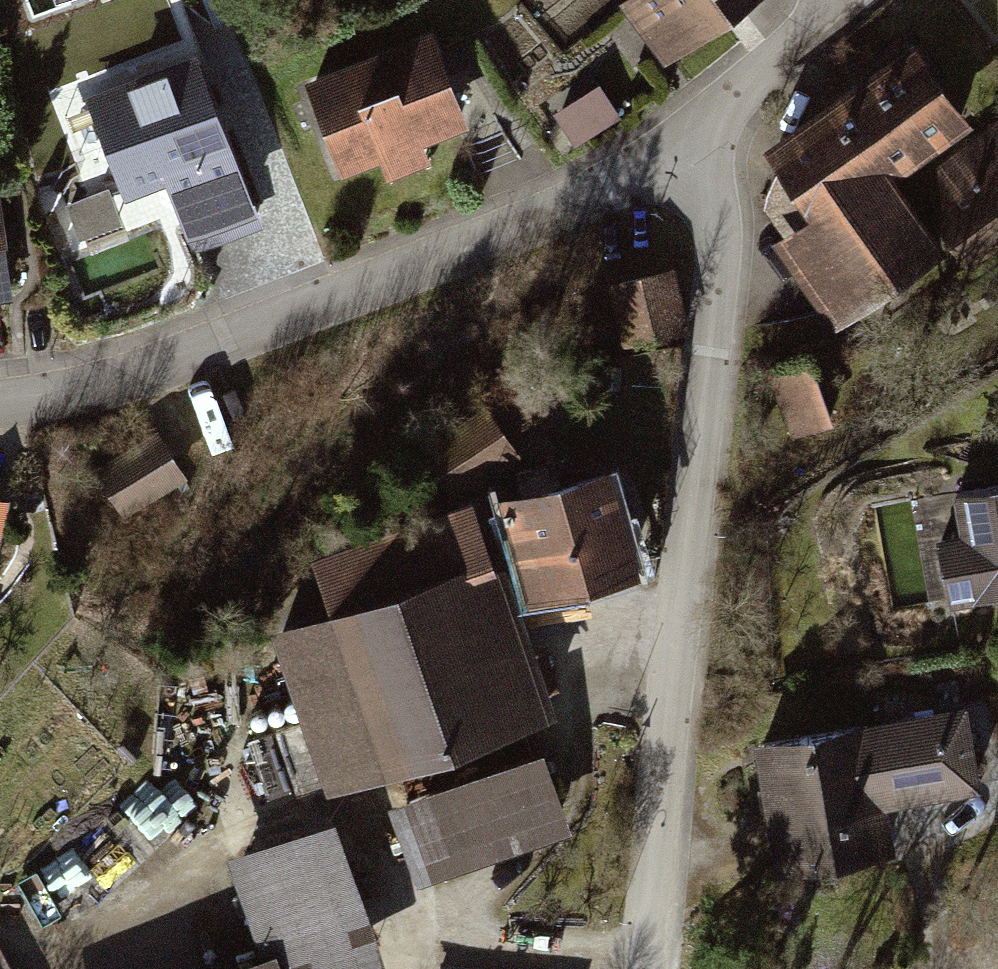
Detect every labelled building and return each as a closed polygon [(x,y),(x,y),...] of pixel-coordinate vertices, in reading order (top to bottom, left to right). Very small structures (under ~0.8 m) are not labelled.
[(633,12),(673,68),(769,0),(650,0),(633,12)] [(444,38),(315,87),(353,183),(390,169),(399,191),(443,175),(436,158),(484,140),(444,38)] [(925,43),(763,153),(812,226),(776,250),(837,339),(958,257),(970,273),(997,254),(997,124),(986,132),(925,43)] [(230,159),(196,65),(93,103),(128,197),(230,159)] [(605,92),(561,120),(580,150),(624,123),(605,92)] [(13,256),(0,163),(0,258),(13,256)] [(674,280),(616,297),(633,354),(690,337),(674,280)] [(820,366),(768,381),(786,448),(839,433),(820,366)] [(522,462),(497,418),(431,455),(455,499),(522,462)] [(171,440),(102,476),(130,529),(199,492),(171,440)] [(628,479),(514,507),(540,613),(654,586),(628,479)] [(963,503),(970,537),(945,542),(959,611),(997,603),(997,496),(963,503)] [(19,510),(0,506),(0,594),(19,510)] [(346,619),(277,642),(332,801),(563,723),(489,506),(327,561),(346,619)] [(975,710),(760,748),(783,882),(903,861),(894,811),(990,795),(975,710)] [(552,752),(400,805),(430,892),(583,839),(552,752)] [(232,867),(266,966),(258,968),(394,968),(345,828),(232,867)]
